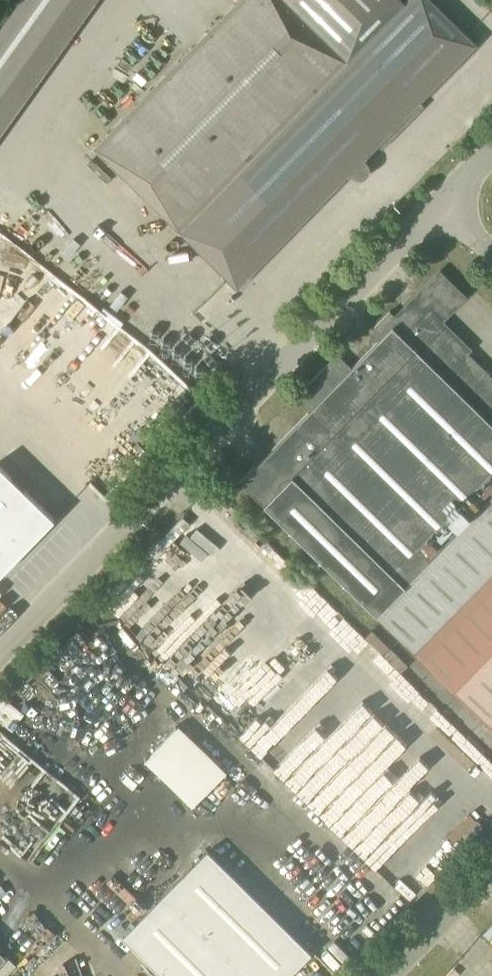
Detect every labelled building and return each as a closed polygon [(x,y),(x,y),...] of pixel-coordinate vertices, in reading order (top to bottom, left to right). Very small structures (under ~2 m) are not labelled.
[(96,0),(22,0),(0,31),(0,134),(96,0)] [(403,0),(237,0),(92,145),(179,231),(237,288),(477,44),(431,0),(406,0),(405,2),(403,0)] [(459,297),(439,278),(399,319),(390,311),(375,326),(384,335),(352,367),(337,353),(296,396),(310,410),(242,480),(378,614),(491,727),(491,376),(435,321),(459,297)] [(233,381),(240,374),(234,369),(227,376),(233,381)] [(0,460),(0,518),(29,547),(86,489),(28,432),(0,460)] [(309,955),(311,953),(208,852),(124,937),(163,975),(288,975),(309,955)] [(491,943),(491,924),(482,933),(491,943)]
